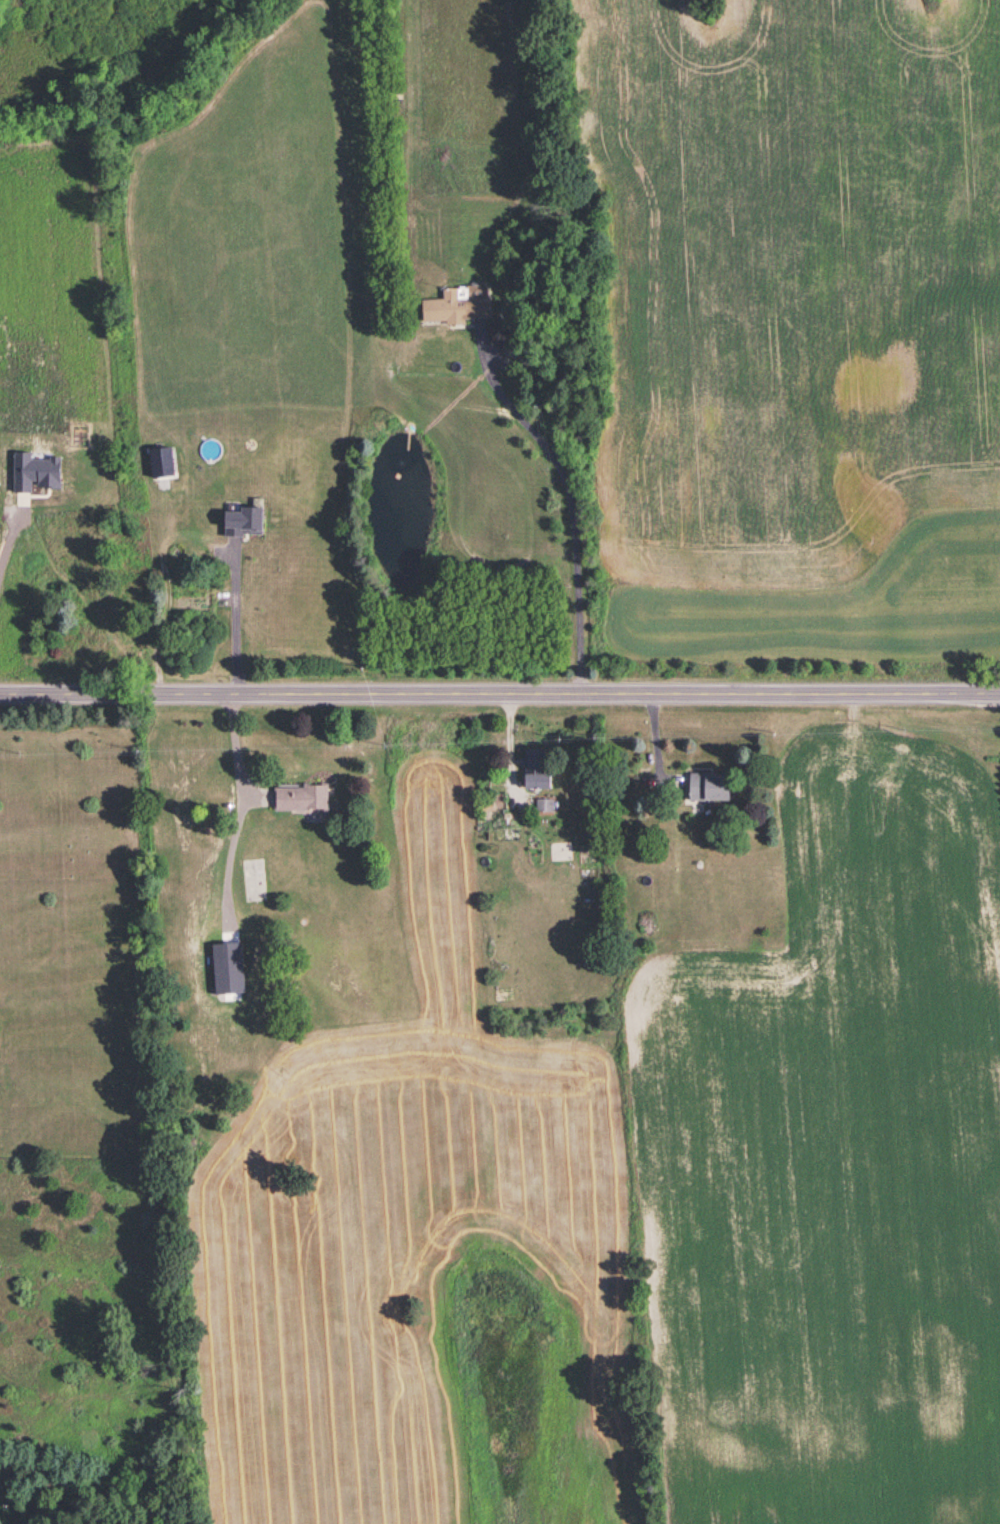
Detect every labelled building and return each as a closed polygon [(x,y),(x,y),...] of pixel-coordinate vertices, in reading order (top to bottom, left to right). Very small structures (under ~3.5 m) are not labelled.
[(422,320),(445,319),(446,323),(465,322),(464,317),(489,316),(488,284),(442,285),(442,297),(421,298),(422,320)] [(30,491),(30,484),(60,484),(60,457),(30,457),(30,450),(13,450),(13,491),(30,491)] [(224,510),(224,533),(261,534),(262,497),(252,497),(252,505),(241,505),(241,510),(224,510)] [(550,786),(549,772),(536,773),(536,758),(524,759),(524,786),(550,786)] [(688,798),(728,798),(729,772),(689,771),(688,798)] [(303,785),(274,785),(274,809),(327,809),(327,782),(303,783),(303,785)] [(552,797),(536,797),(535,809),(552,809),(552,797)] [(212,942),(214,993),(243,991),(241,941),(212,942)]
